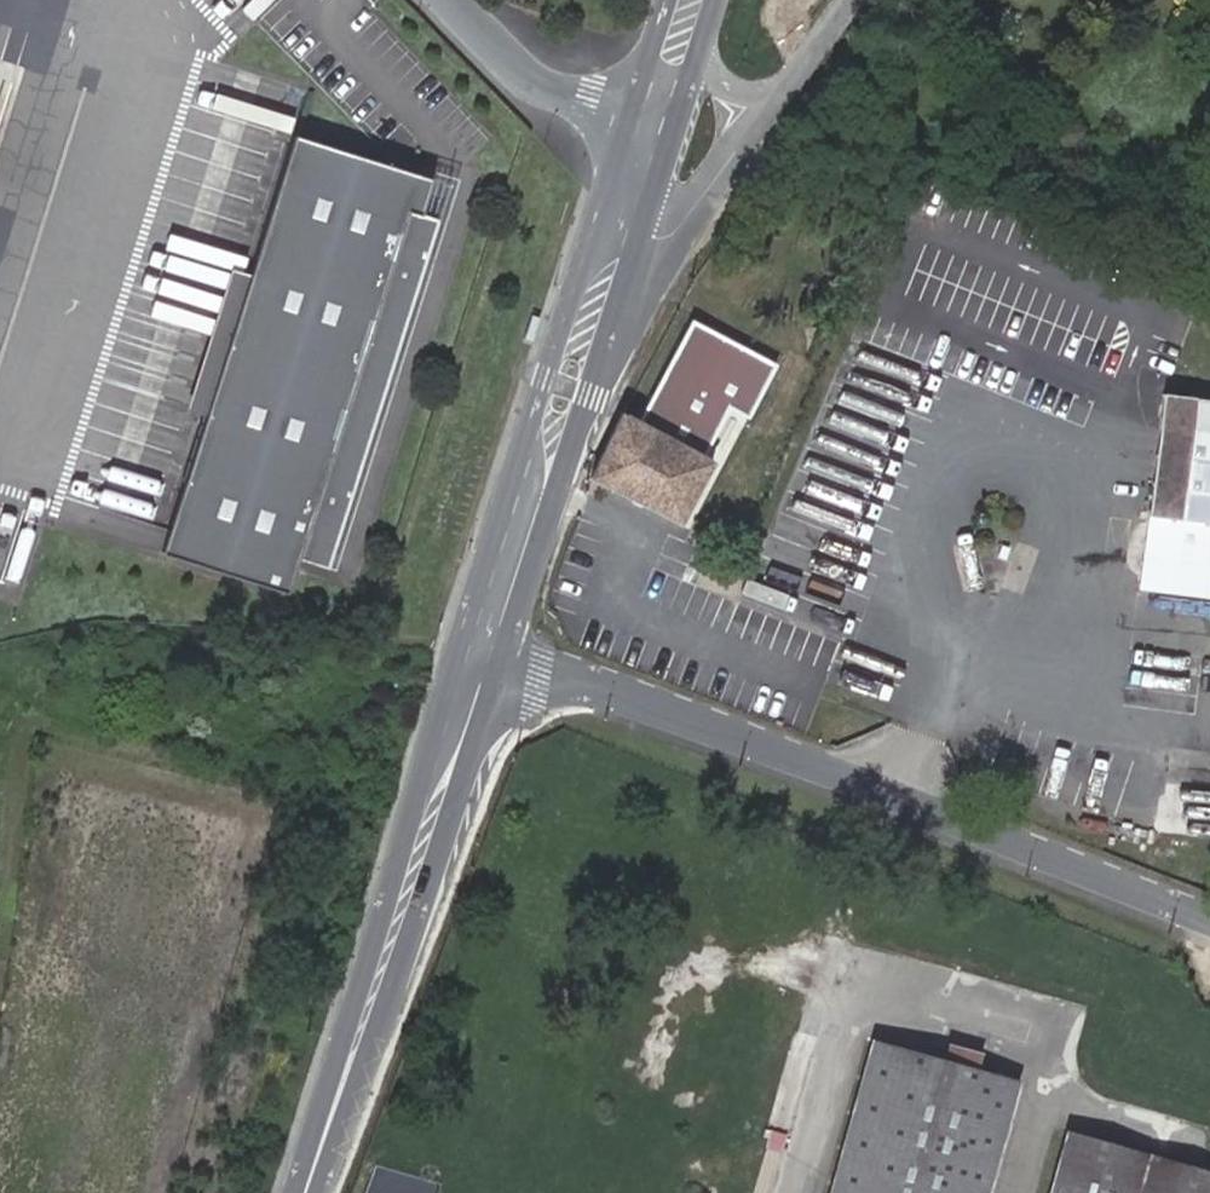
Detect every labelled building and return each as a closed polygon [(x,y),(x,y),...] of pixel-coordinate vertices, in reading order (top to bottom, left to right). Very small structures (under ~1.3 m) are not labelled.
[(465,186),(298,135),(168,560),(295,598),(305,564),(345,576),(465,186)] [(697,319),(644,419),(708,453),(733,405),(752,415),(780,363),(697,319)] [(1182,393),(1168,512),(1209,519),(1209,396),(1182,393)] [(626,411),(592,475),(694,527),(727,462),(708,453),(644,419),(626,411)] [(13,556),(23,516),(0,510),(0,552),(13,556)] [(831,1192),(988,1192),(1019,1083),(874,1041),(831,1192)] [(1062,1132),(1045,1192),(1209,1192),(1209,1173),(1062,1132)]
